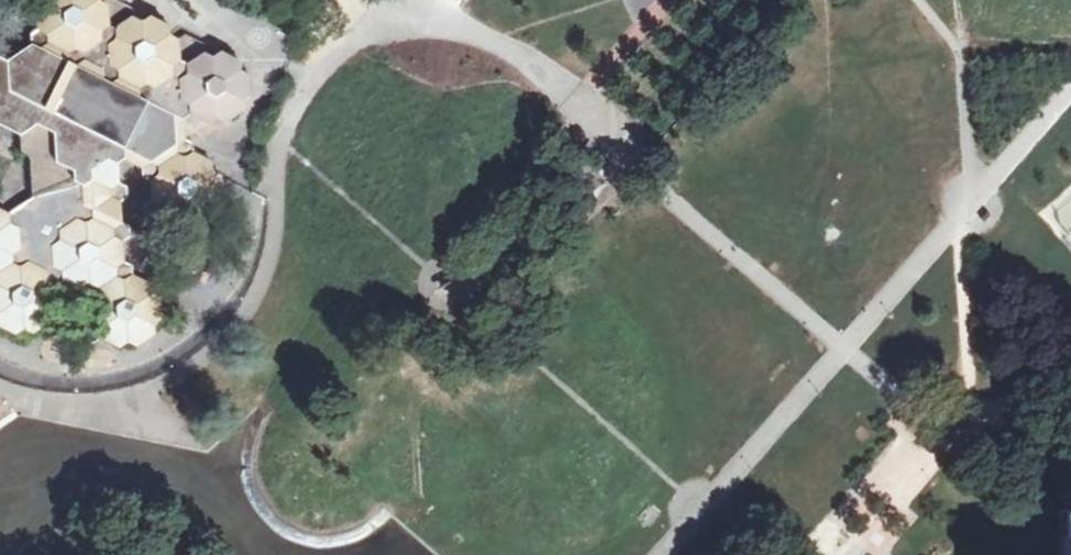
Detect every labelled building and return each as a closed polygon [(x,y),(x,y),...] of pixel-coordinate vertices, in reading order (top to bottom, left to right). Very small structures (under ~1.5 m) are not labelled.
[(20,134),(21,151),(31,156),(33,192),(8,212),(0,208),(0,325),(16,334),(24,328),(34,332),(50,321),(59,326),(67,320),(66,309),(58,305),(56,286),(64,281),(82,289),(83,299),(91,304),(92,323),(84,328),(85,339),(94,344),(103,338),(121,347),(129,341),(138,346),(154,334),(154,324),(162,319),(161,299),(169,293),(168,283),(159,278),(150,284),(134,275),(133,265),(125,261),(123,242),(131,236),(131,226),(122,222),(120,203),(128,197),(128,186),(119,182),(118,163),(126,158),(142,167),(143,177),(152,181),(154,200),(145,205),(145,216),(155,221),(164,216),(181,224),(190,218),(198,223),(215,211),(214,202),(223,196),(222,176),(213,171),(212,161),(194,152),(194,143),(185,139),(183,119),(191,114),(209,123),(217,118),(226,122),(243,111),(242,101),(251,95),(249,76),(240,71),(240,60),(221,52),(213,57),(204,53),(188,64),(180,60),(178,40),(169,36),(168,26),(151,17),(142,21),(134,18),(117,28),(109,25),(107,5),(99,1),(99,0),(46,0),(46,4),(38,10),(39,29),(31,35),(32,45),(7,60),(0,57),(0,124),(20,134)] [(1054,510),(1056,554),(1070,554),(1070,509),(1054,510)]
